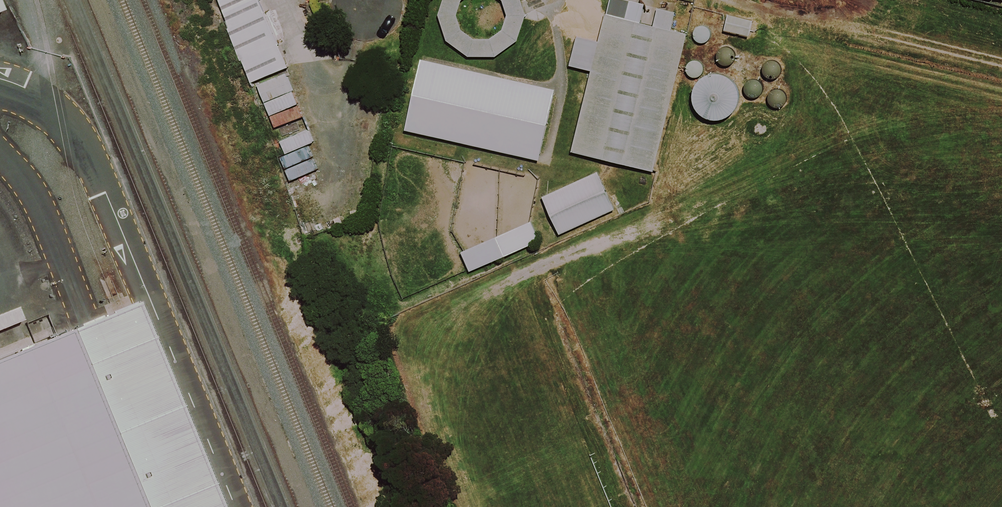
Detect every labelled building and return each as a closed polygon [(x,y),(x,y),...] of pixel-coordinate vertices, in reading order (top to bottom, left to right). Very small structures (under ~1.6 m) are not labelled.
[(439,17),(448,41),(468,57),(497,57),(517,42),(525,16),(519,0),(444,0),(439,17)] [(660,173),(694,28),(607,8),(572,152),(660,173)] [(752,20),(728,15),(724,32),(748,38),(752,20)] [(535,162),(552,90),(417,58),(400,130),(535,162)] [(692,101),(693,105),(695,109),(697,112),(699,114),(703,117),(706,118),(710,119),(714,120),(717,119),(721,118),(725,117),(728,114),(730,112),(733,109),(734,105),(735,101),(736,98),(735,94),(734,90),(733,87),(730,84),(728,81),(725,79),(721,77),(717,76),(714,76),(710,76),(706,77),(703,79),(700,81),(697,84),(695,87),(693,90),(692,94),(692,98),(692,101)] [(610,210),(594,172),(539,196),(555,234),(610,210)] [(537,241),(529,221),(458,250),(467,270),(537,241)] [(126,308),(112,314),(85,325),(0,359),(0,506),(208,506),(126,308)]
